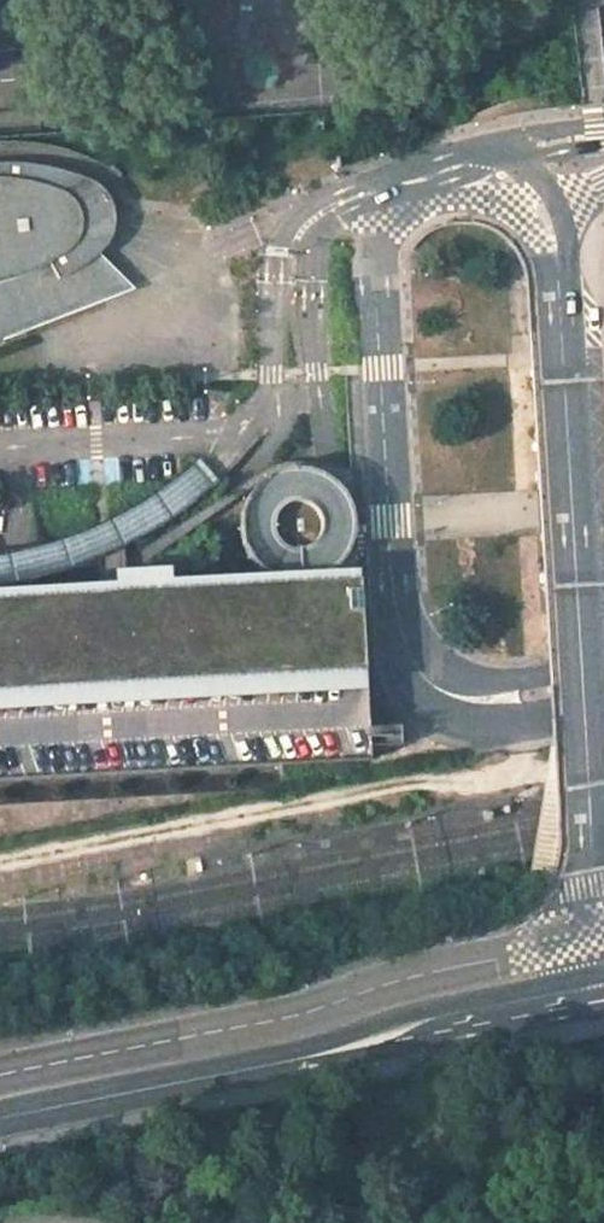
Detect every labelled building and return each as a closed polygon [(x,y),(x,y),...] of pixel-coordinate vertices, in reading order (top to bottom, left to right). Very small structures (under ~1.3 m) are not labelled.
[(27,332),(24,324),(103,293),(91,261),(111,238),(114,223),(110,200),(103,191),(84,180),(70,174),(55,170),(27,165),(1,164),(0,164),(0,342),(27,332)] [(27,578),(63,568),(96,554),(171,515),(211,489),(200,476),(190,465),(168,481),(157,489),(86,527),(56,540),(19,552),(0,556),(0,583),(27,578)] [(327,582),(326,573),(342,558),(351,537),(350,514),(342,495),(327,481),(308,472),(288,471),(268,478),(252,491),(242,511),(240,533),(247,555),(262,572),(272,576),(273,584),(327,582)] [(134,572),(135,592),(157,591),(156,571),(144,572),(134,572)] [(369,759),(368,749),(363,749),(359,728),(366,728),(358,580),(327,582),(273,584),(223,587),(157,591),(135,592),(0,600),(0,782),(369,759)] [(366,728),(359,728),(363,749),(368,749),(366,728)]
